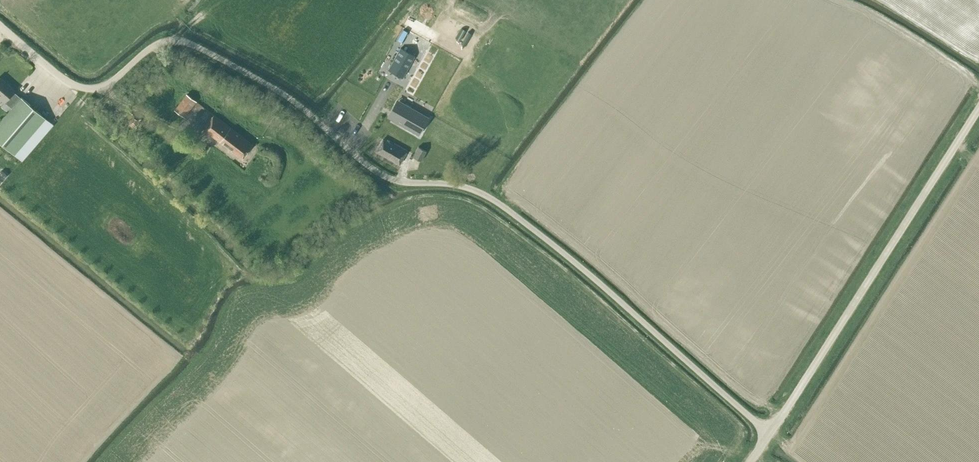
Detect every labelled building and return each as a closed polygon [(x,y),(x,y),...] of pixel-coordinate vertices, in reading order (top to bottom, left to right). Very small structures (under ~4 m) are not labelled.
[(400,48),(387,69),(401,78),(414,57),(400,48)] [(14,155),(22,162),(53,125),(21,97),(20,99),(13,93),(15,90),(0,78),(0,99),(11,108),(0,122),(0,143),(14,155)] [(197,101),(186,94),(175,109),(185,117),(197,101)] [(406,105),(396,121),(419,135),(428,121),(429,119),(406,105)] [(123,123),(135,129),(141,119),(130,113),(123,123)] [(212,136),(242,159),(252,145),(214,115),(202,132),(210,139),(212,136)] [(399,165),(407,151),(394,144),(393,146),(383,140),(376,152),(399,165)] [(413,157),(421,161),(426,151),(419,147),(413,157)]
